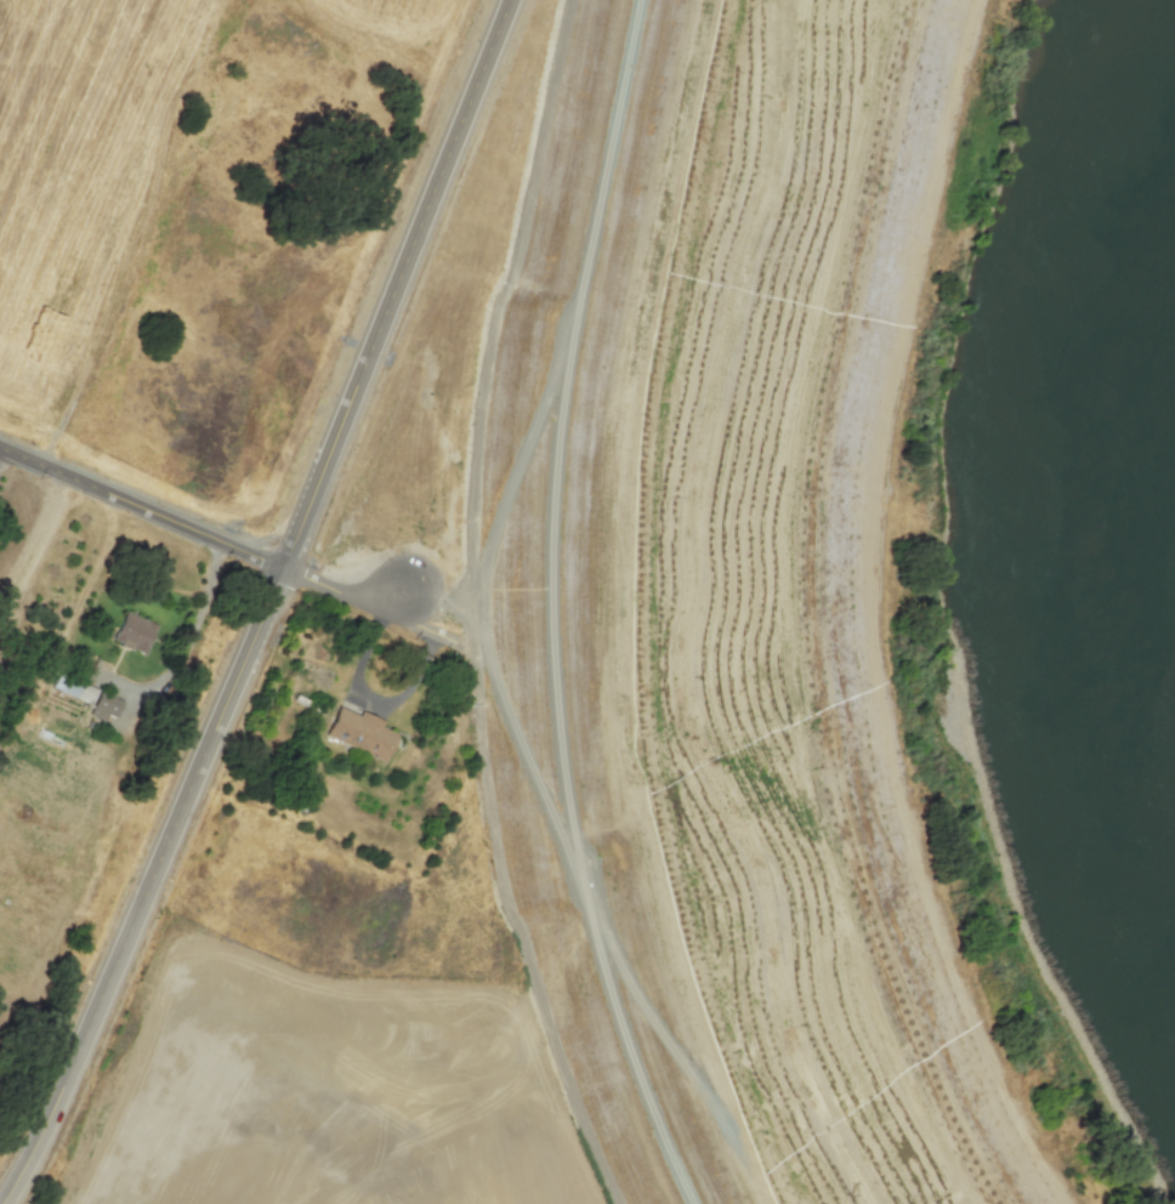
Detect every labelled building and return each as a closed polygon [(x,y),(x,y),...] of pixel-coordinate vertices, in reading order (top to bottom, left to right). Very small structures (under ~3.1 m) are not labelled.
[(124,609),(115,630),(114,630),(110,637),(120,641),(118,643),(131,648),(131,647),(143,653),(153,629),(154,629),(155,624),(144,619),(146,618),(124,609)] [(90,704),(96,689),(55,672),(49,687),(90,704)] [(121,699),(114,716),(106,711),(103,716),(89,710),(100,686),(112,692),(110,694),(121,699)] [(339,704),(325,733),(384,761),(398,732),(381,725),(384,720),(362,709),(359,714),(339,704)]
